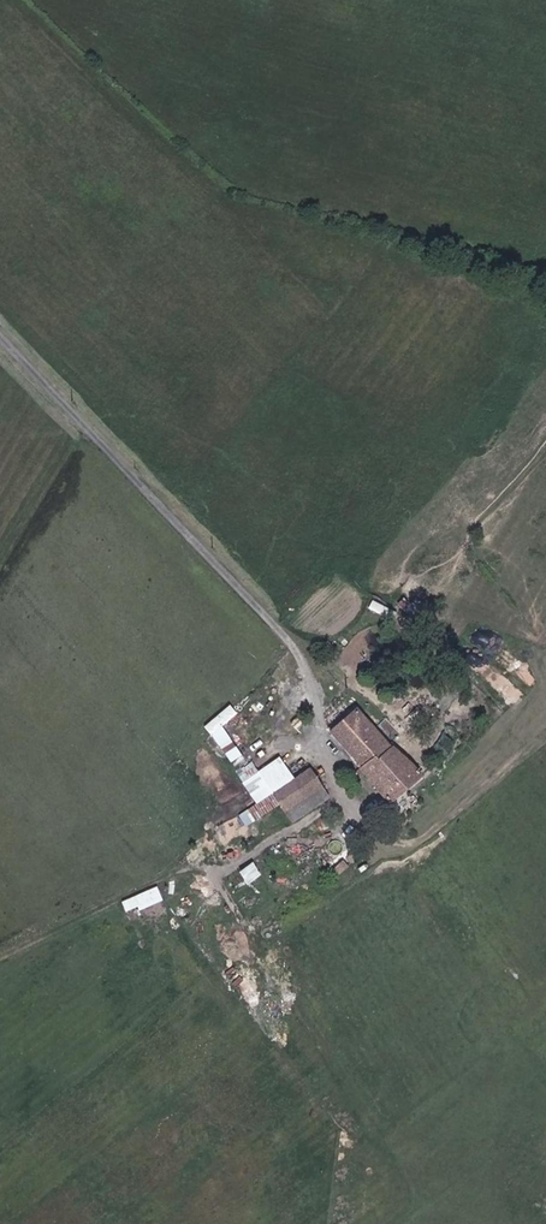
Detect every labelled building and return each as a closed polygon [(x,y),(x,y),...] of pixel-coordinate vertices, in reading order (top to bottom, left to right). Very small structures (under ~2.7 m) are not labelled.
[(403,792),(432,763),(368,694),(342,722),(403,792)] [(464,702),(457,694),(453,698),(460,706),(464,702)] [(454,750),(449,746),(443,752),(447,756),(454,750)] [(320,758),(291,788),(312,811),(342,780),(320,758)] [(377,847),(373,842),(365,849),(369,854),(377,847)] [(366,860),(361,853),(348,863),(354,869),(366,860)] [(247,883),(262,874),(254,860),(239,869),(247,883)] [(122,899),(127,913),(164,900),(159,885),(122,899)]
